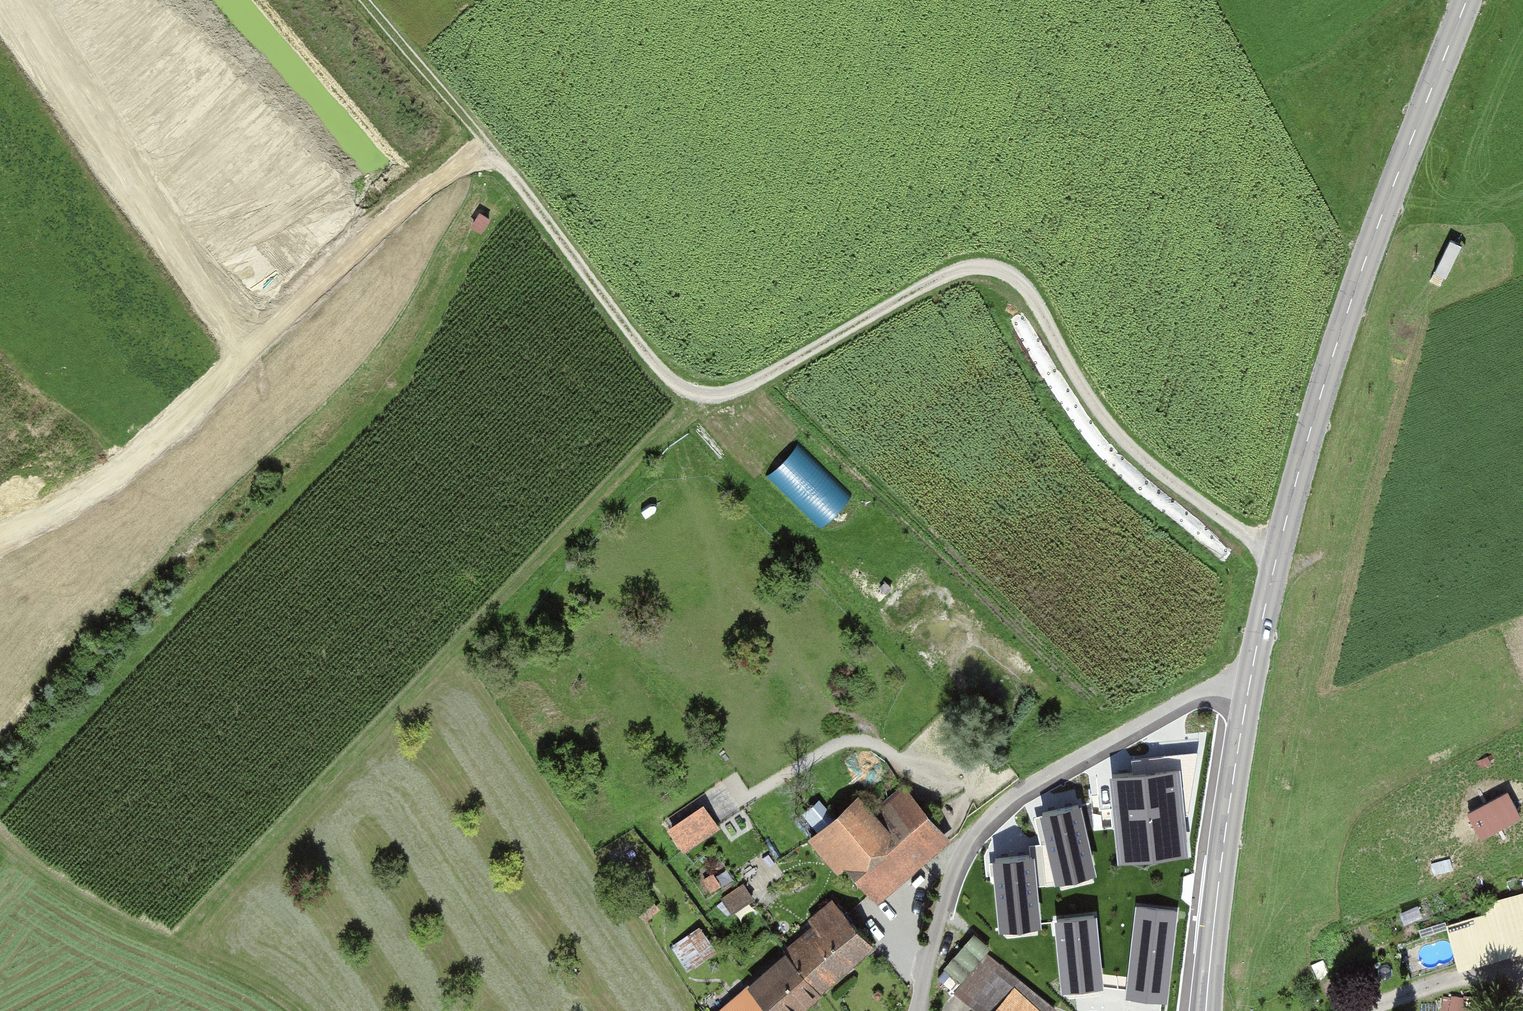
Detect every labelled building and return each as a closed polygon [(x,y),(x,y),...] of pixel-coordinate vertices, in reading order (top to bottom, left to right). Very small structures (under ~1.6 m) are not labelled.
[(768,470),(828,523),(856,491),(796,439),(768,470)] [(864,791),(809,839),(841,875),(852,866),(882,900),(952,840),(902,783),(877,805),(864,791)] [(668,816),(683,846),(724,825),(708,795),(668,816)] [(726,894),(741,916),(758,904),(743,882),(726,894)] [(1452,917),(1466,964),(1522,948),(1522,887),(1489,897),(1492,906),(1452,917)] [(723,1010),(812,1010),(881,949),(834,897),(808,920),(815,928),(723,1010)] [(685,959),(708,949),(699,929),(676,939),(685,959)] [(985,961),(959,991),(983,1010),(1047,1010),(985,961)]
